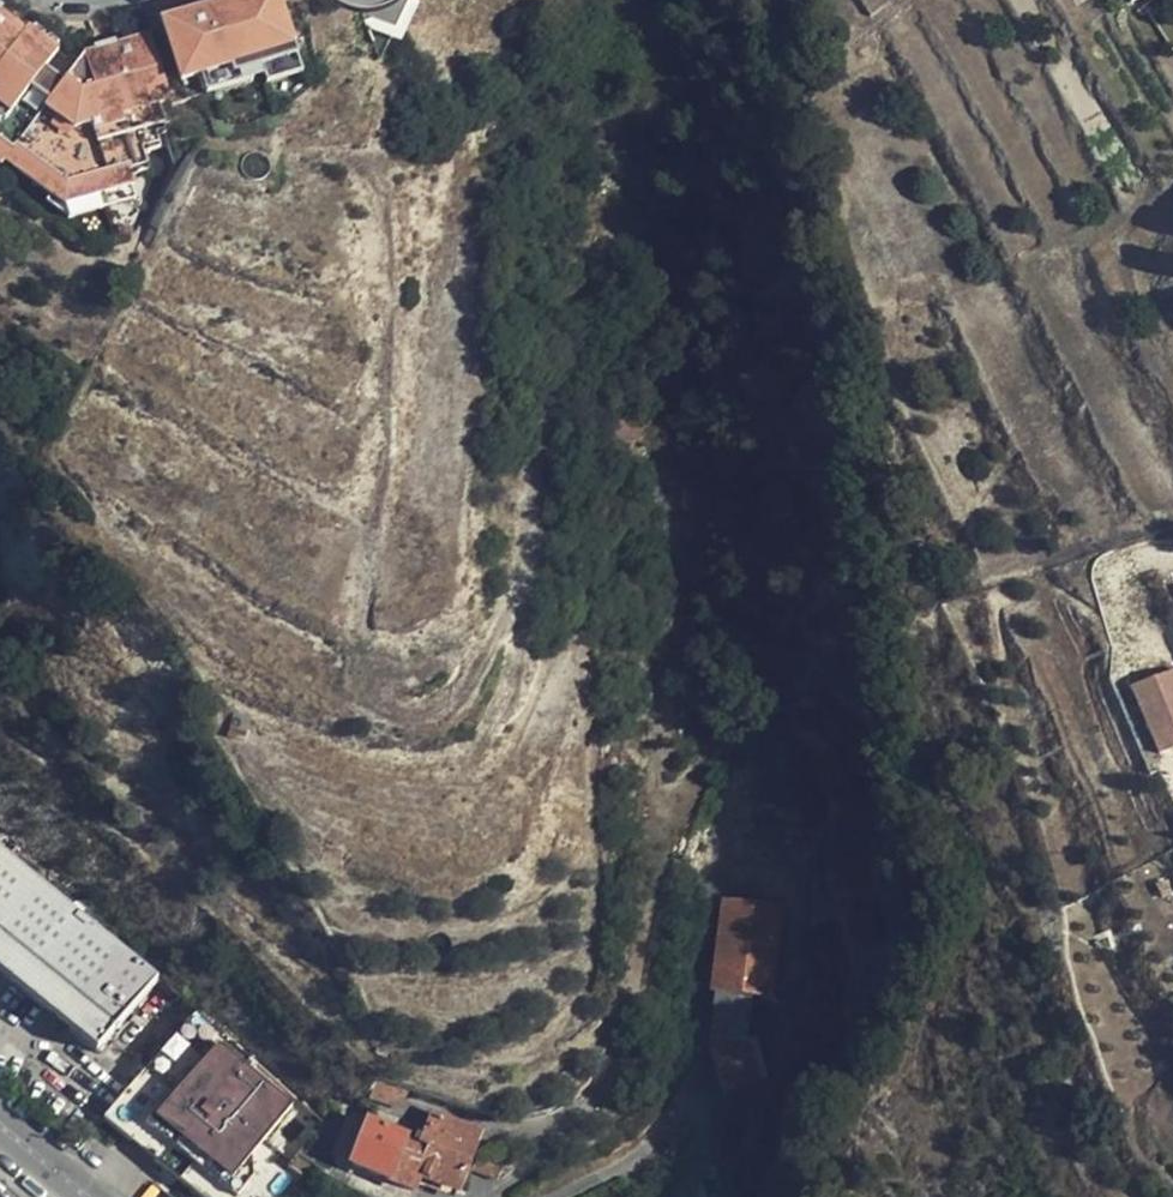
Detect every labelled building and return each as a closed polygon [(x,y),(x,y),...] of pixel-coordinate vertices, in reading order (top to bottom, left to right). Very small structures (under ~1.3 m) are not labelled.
[(203,87),(236,78),(238,84),(251,80),(264,76),(300,65),(282,0),(245,0),(245,10),(169,33),(186,92),(203,87)] [(3,168),(10,163),(51,194),(65,204),(133,183),(139,182),(136,170),(153,164),(148,145),(164,140),(153,103),(170,98),(150,32),(83,52),(66,79),(45,63),(60,43),(30,21),(26,26),(0,7),(0,165),(3,168)] [(303,74),(300,65),(264,76),(267,85),(303,74)] [(236,78),(203,87),(207,99),(252,85),(251,80),(238,84),(236,78)] [(137,198),(133,183),(65,204),(51,194),(46,200),(71,219),(137,198)] [(1145,695),(1162,766),(1172,763),(1172,688),(1145,695)] [(0,845),(0,973),(88,1046),(152,971),(0,845)] [(780,902),(722,895),(717,924),(711,984),(708,1034),(721,1077),(755,1081),(750,1041),(742,1040),(750,989),(769,992),(780,902)] [(155,1118),(232,1181),(298,1102),(221,1039),(155,1118)] [(355,1108),(349,1117),(366,1123),(350,1167),(410,1190),(415,1176),(454,1192),(467,1161),(426,1145),(429,1137),(355,1108)] [(437,1114),(429,1137),(426,1145),(467,1161),(479,1130),(437,1114)]
